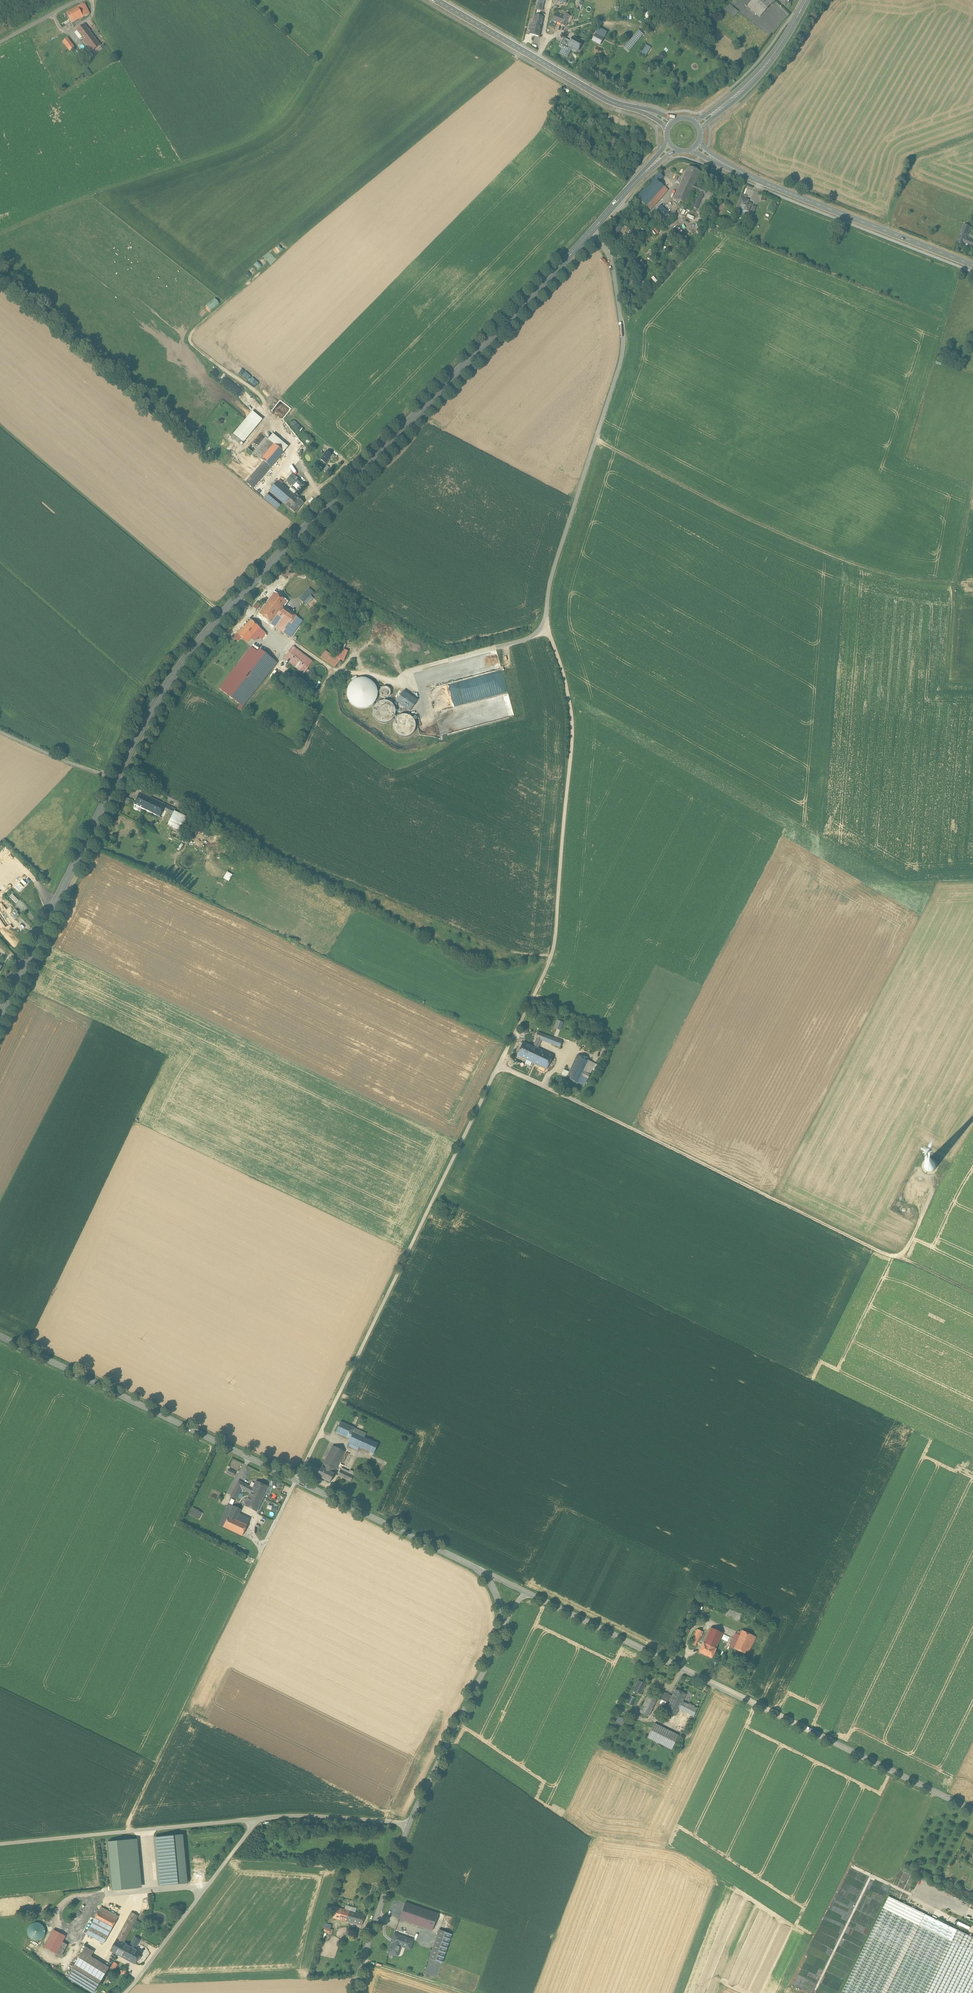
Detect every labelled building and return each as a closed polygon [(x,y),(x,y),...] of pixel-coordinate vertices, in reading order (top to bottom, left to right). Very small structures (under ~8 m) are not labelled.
[(763,12),(773,2),(771,0),(751,0),(751,1),(763,12)] [(747,5),(760,16),(763,12),(751,1),(747,5)] [(538,2),(537,2),(535,10),(542,11),(543,3),(538,2)] [(84,3),(78,6),(83,17),(90,13),(84,3)] [(738,10),(729,3),(725,8),(735,15),(738,10)] [(78,6),(66,12),(69,17),(71,21),(72,22),(83,17),(78,6)] [(66,12),(57,17),(59,22),(69,17),(66,12)] [(564,17),(555,13),(551,21),(556,23),(560,25),(560,26),(564,28),(569,16),(565,14),(564,17)] [(540,17),(534,16),(532,28),(530,28),(529,32),(531,32),(530,35),(539,37),(543,17),(540,17)] [(69,17),(59,22),(62,26),(71,21),(69,17)] [(100,44),(84,23),(77,29),(92,50),(100,44)] [(596,34),(602,38),(603,39),(606,34),(598,30),(596,34)] [(627,45),(630,48),(642,35),(639,32),(627,45)] [(602,38),(596,34),(592,41),(599,44),(602,38)] [(75,47),(67,37),(62,41),(70,51),(75,47)] [(581,46),(582,43),(573,38),(571,42),(570,41),(570,42),(568,46),(572,48),(578,51),(580,46),(581,46)] [(561,51),(569,55),(572,48),(568,46),(570,42),(570,41),(567,40),(564,45),(561,43),(559,46),(563,48),(561,51)] [(652,48),(645,44),(639,53),(646,58),(652,48)] [(700,172),(687,167),(682,180),(694,185),(700,172)] [(659,173),(637,197),(650,209),(667,190),(659,182),(663,177),(659,173)] [(694,185),(682,180),(673,199),(686,204),(693,189),(694,185)] [(706,190),(694,185),(693,189),(699,192),(691,209),(696,212),(698,209),(700,203),(706,190)] [(713,193),(706,190),(700,203),(704,204),(702,211),(698,209),(696,212),(703,215),(713,193)] [(746,199),(741,197),(738,203),(740,203),(738,207),(748,211),(750,204),(745,202),(746,199)] [(660,205),(653,213),(662,221),(667,215),(668,213),(660,205)] [(667,215),(662,221),(666,224),(671,219),(667,215)] [(964,225),(957,243),(967,247),(968,245),(970,240),(966,239),(971,227),(964,225)] [(281,243),(284,247),(300,235),(296,230),(281,243)] [(296,253),(303,247),(300,244),(293,249),(296,253)] [(247,273),(237,281),(240,285),(250,276),(247,273)] [(239,293),(236,297),(241,303),(245,299),(239,293)] [(260,419),(252,412),(246,419),(255,426),(260,419)] [(246,419),(231,437),(240,444),(255,426),(246,419)] [(288,447),(273,434),(269,439),(274,444),(284,452),(288,447)] [(266,437),(253,453),(261,459),(274,444),(269,439),(266,437)] [(274,444),(261,459),(271,467),(284,452),(274,444)] [(330,452),(326,450),(320,458),(326,463),(330,457),(332,454),(330,452)] [(271,467),(261,459),(255,467),(264,475),(271,467)] [(264,475),(255,467),(252,470),(255,472),(249,479),(256,485),(264,475)] [(308,486),(293,474),(290,477),(295,481),(301,486),(295,493),(299,497),(308,486)] [(290,477),(287,481),(292,485),(295,481),(290,477)] [(256,485),(249,479),(246,483),(253,489),(256,485)] [(289,508),(298,498),(278,481),(269,491),(289,508)] [(280,506),(266,495),(264,498),(277,510),(280,506)] [(298,498),(289,508),(295,513),(304,503),(298,498)] [(309,587),(300,597),(304,601),(311,595),(314,592),(309,587)] [(274,593),(260,613),(272,622),(271,624),(290,637),(302,620),(295,616),(293,614),(288,611),(283,607),(287,602),(274,593)] [(311,595),(304,601),(307,604),(313,597),(311,595)] [(251,619),(237,634),(247,643),(249,640),(255,634),(260,628),(251,619)] [(266,634),(263,630),(258,636),(261,639),(266,634)] [(258,636),(255,634),(249,640),(271,659),(272,659),(277,652),(261,639),(258,636)] [(341,640),(334,656),(344,661),(348,651),(344,649),(346,642),(348,643),(349,639),(343,636),(341,640)] [(313,662),(293,646),(284,658),(304,674),(313,662)] [(339,661),(326,651),(321,657),(335,668),(339,661)] [(277,652),(272,659),(274,661),(280,654),(277,652)] [(446,682),(500,670),(499,665),(488,667),(487,663),(485,664),(480,665),(480,662),(474,663),(474,666),(449,671),(450,677),(445,678),(446,682)] [(309,693),(313,688),(299,676),(295,681),(309,693)] [(355,707),(361,708),(367,707),(372,705),(376,700),(378,694),(377,688),(374,683),(369,680),(364,678),(358,679),(352,682),(349,686),(347,692),(348,698),(351,703),(355,707)] [(389,688),(385,687),(381,689),(380,693),(382,697),(386,698),(389,696),(391,692),(389,688)] [(396,701),(410,711),(417,701),(403,691),(396,701)] [(387,701),(382,701),(378,702),(375,705),(373,709),(373,714),(375,718),(378,721),(382,723),(386,723),(390,721),(394,718),(395,714),(395,710),(394,706),(391,703),(387,701)] [(407,715),(403,714),(399,716),(395,719),(394,723),(393,727),(395,731),(398,735),(402,736),(406,737),(410,735),(414,732),(415,728),(416,724),(414,720),(411,717),(407,715)] [(165,805),(140,793),(135,805),(141,808),(160,817),(163,810),(165,805)] [(185,801),(168,793),(165,799),(182,807),(185,801)] [(189,818),(175,811),(173,814),(187,821),(189,818)] [(187,821),(173,814),(168,825),(182,832),(187,821)] [(13,895),(10,897),(16,903),(19,901),(13,895)] [(563,1022),(557,1020),(554,1028),(560,1030),(563,1022)] [(556,1038),(555,1039),(538,1032),(536,1038),(537,1038),(541,1040),(560,1047),(562,1040),(556,1038)] [(541,1040),(537,1038),(533,1046),(537,1048),(541,1040)] [(533,1046),(523,1042),(517,1055),(533,1062),(533,1063),(547,1069),(553,1055),(537,1048),(533,1046)] [(570,1072),(567,1078),(577,1084),(588,1061),(578,1056),(570,1072)] [(588,1061),(577,1084),(584,1087),(592,1069),(595,1064),(588,1061)] [(561,1076),(567,1078),(570,1072),(564,1069),(561,1076)] [(356,1428),(341,1421),(336,1432),(351,1440),(354,1433),(356,1428)] [(366,1434),(356,1428),(354,1433),(364,1438),(366,1434)] [(364,1438),(354,1433),(351,1440),(349,1443),(359,1448),(372,1454),(377,1444),(364,1438)] [(332,1445),(321,1467),(335,1473),(345,1452),(332,1445)] [(335,1473),(321,1467),(317,1476),(330,1482),(335,1473)] [(353,1475),(341,1469),(337,1476),(350,1482),(353,1475)] [(239,1481),(231,1496),(236,1499),(241,1488),(237,1485),(239,1481)] [(250,1487),(239,1481),(237,1485),(241,1488),(250,1492),(249,1494),(250,1494),(252,1490),(253,1488),(250,1487)] [(252,1490),(264,1495),(265,1494),(268,1487),(256,1481),(255,1484),(253,1488),(252,1490)] [(264,1495),(252,1490),(250,1494),(245,1505),(257,1511),(264,1495)] [(229,1504),(219,1525),(224,1527),(229,1516),(234,1506),(232,1505),(229,1504)] [(241,1509),(234,1506),(229,1516),(240,1521),(243,1515),(239,1514),(241,1509)] [(200,1512),(193,1508),(189,1515),(196,1519),(200,1512)] [(250,1519),(243,1515),(240,1521),(248,1524),(250,1519)] [(229,1516),(224,1527),(242,1536),(248,1524),(240,1521),(229,1516)] [(742,1614),(728,1608),(725,1615),(739,1621),(742,1614)] [(723,1634),(711,1628),(707,1636),(719,1641),(723,1634)] [(697,1629),(690,1644),(695,1646),(697,1642),(699,1642),(704,1632),(697,1629)] [(756,1637),(742,1631),(740,1635),(736,1634),(735,1633),(729,1646),(745,1654),(746,1650),(749,1652),(756,1637)] [(719,1641),(707,1636),(699,1651),(711,1657),(719,1641)] [(646,1684),(638,1680),(633,1691),(640,1695),(646,1684)] [(686,1694),(675,1689),(672,1696),(671,1698),(682,1703),(682,1702),(686,1694)] [(672,1696),(663,1692),(659,1699),(661,1700),(666,1702),(668,1703),(671,1698),(672,1696)] [(648,1694),(639,1712),(648,1717),(657,1699),(648,1694)] [(627,1703),(633,1706),(636,1698),(630,1695),(627,1703)] [(682,1703),(671,1698),(668,1703),(664,1711),(675,1716),(679,1709),(682,1703)] [(697,1709),(682,1702),(682,1703),(679,1709),(694,1716),(697,1709)] [(679,1735),(654,1723),(647,1737),(672,1749),(679,1735)] [(183,1834),(158,1837),(163,1886),(188,1883),(183,1834)] [(163,1886),(158,1837),(154,1837),(159,1886),(163,1886)] [(113,1890),(138,1888),(133,1839),(108,1842),(113,1890)] [(137,1839),(133,1839),(138,1888),(142,1888),(137,1839)] [(889,1896),(842,1992),(972,1992),(972,1937),(889,1896)] [(438,1913),(405,1902),(400,1919),(432,1930),(438,1913)] [(119,1916),(101,1907),(94,1919),(112,1929),(119,1916)] [(345,1910),(334,1907),(331,1917),(362,1925),(365,1915),(356,1913),(345,1910)] [(131,1912),(111,1951),(125,1958),(128,1952),(124,1950),(127,1944),(124,1943),(138,1916),(131,1912)] [(112,1929),(94,1919),(86,1934),(104,1943),(112,1929)] [(45,1935),(46,1931),(45,1928),(43,1925),(40,1923),(36,1922),(33,1923),(30,1925),(28,1928),(28,1931),(28,1935),(30,1938),(33,1940),(37,1940),(40,1939),(43,1937),(45,1935)] [(439,1930),(429,1958),(442,1963),(452,1934),(439,1930)] [(65,1937),(53,1931),(45,1946),(57,1952),(65,1937)] [(413,1940),(395,1934),(392,1942),(392,1943),(389,1953),(397,1956),(401,1946),(410,1949),(413,1940)] [(133,1940),(130,1946),(127,1944),(124,1950),(128,1952),(125,1958),(135,1964),(137,1960),(139,1961),(141,1957),(139,1956),(141,1952),(135,1948),(138,1943),(133,1940)] [(63,1943),(57,1953),(62,1955),(67,1945),(63,1943)] [(94,1951),(86,1946),(83,1951),(91,1956),(94,1951)] [(91,1956),(83,1951),(75,1964),(101,1980),(109,1967),(91,1956)] [(101,1980),(75,1964),(67,1977),(94,1992),(101,1980)] [(839,1980),(845,1971),(843,1970),(839,1975),(836,1973),(833,1976),(839,1980)]
